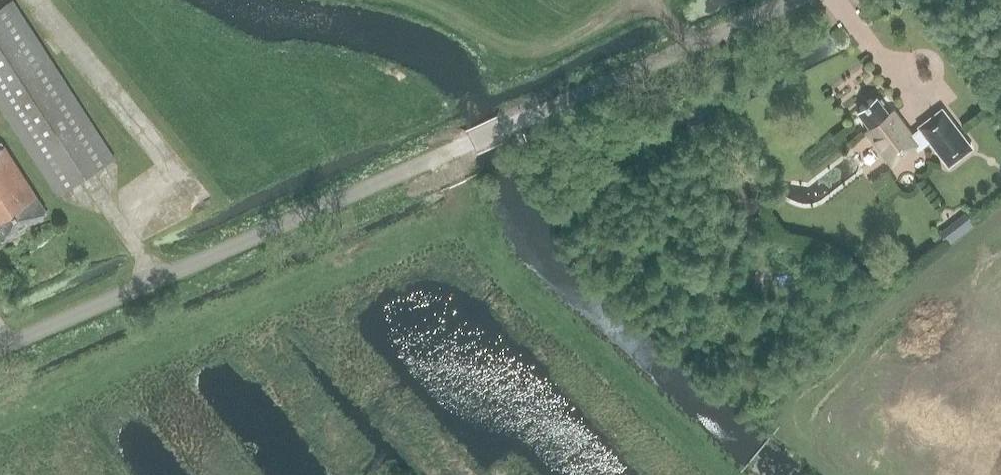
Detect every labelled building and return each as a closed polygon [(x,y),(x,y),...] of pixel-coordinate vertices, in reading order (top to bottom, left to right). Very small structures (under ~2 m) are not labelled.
[(12,0),(0,8),(0,101),(59,194),(113,159),(12,0)] [(867,132),(893,165),(917,147),(919,150),(930,141),(950,166),(972,149),(943,111),(920,128),(922,130),(912,137),(893,112),(889,115),(877,99),(859,113),(871,129),(867,132)] [(5,145),(0,148),(0,236),(2,239),(46,211),(5,145)] [(974,225),(965,213),(948,226),(958,237),(974,225)]
